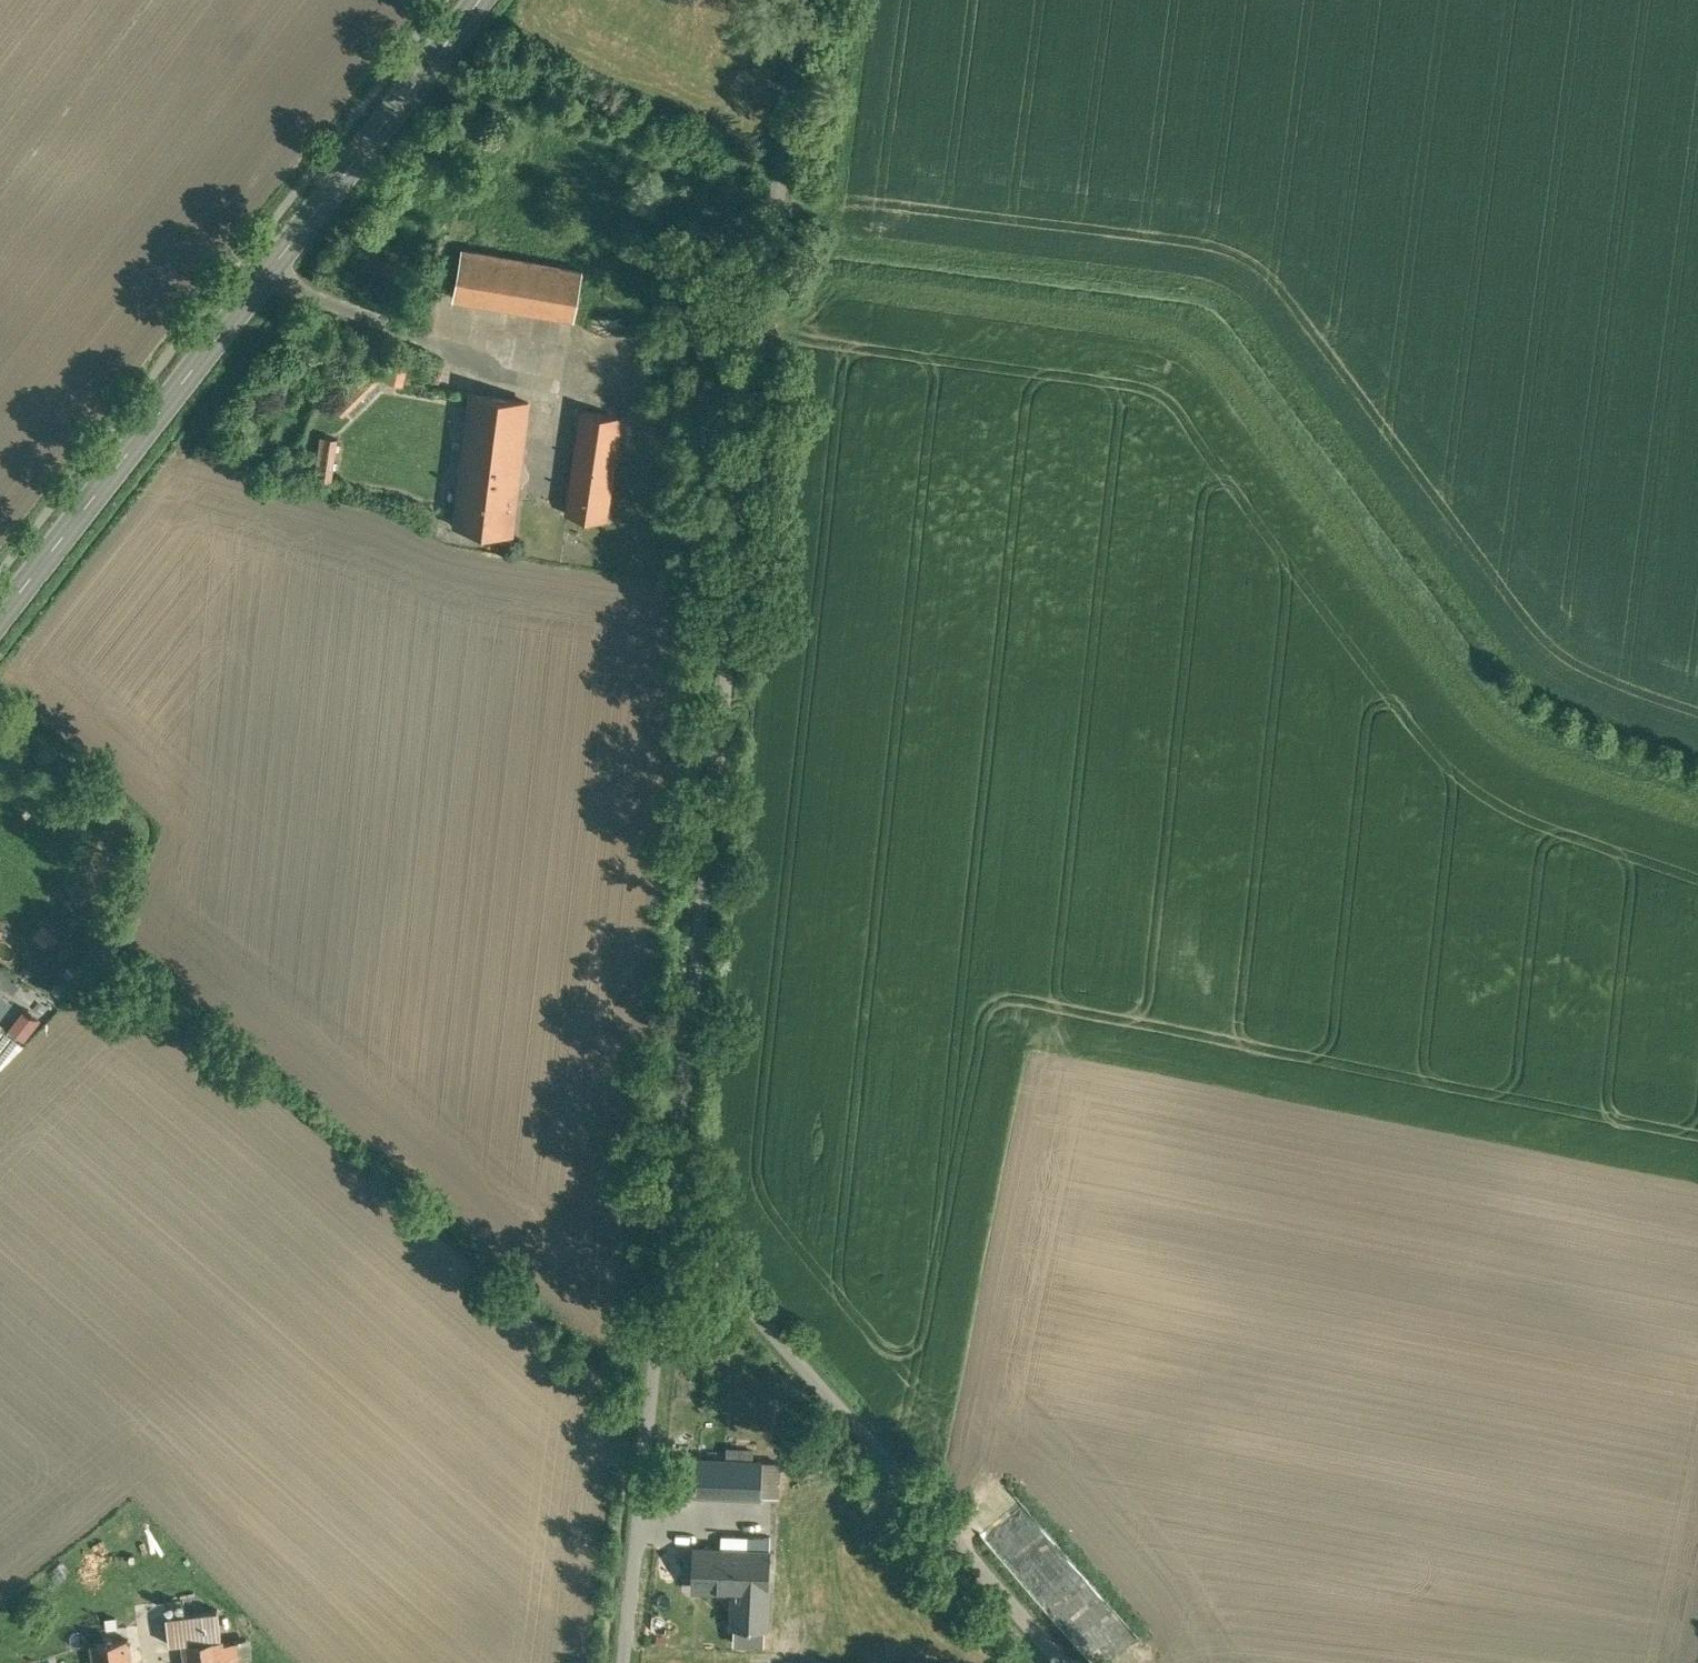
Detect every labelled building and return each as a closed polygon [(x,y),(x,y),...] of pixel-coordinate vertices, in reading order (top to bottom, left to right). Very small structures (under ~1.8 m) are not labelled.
[(466,246),(458,299),(575,317),(583,264),(466,246)] [(365,366),(331,402),(351,421),(385,384),(365,366)] [(471,390),(454,521),(515,529),(532,397),(471,390)] [(580,407),(567,507),(607,512),(621,413),(580,407)] [(322,458),(318,482),(331,483),(337,442),(320,440),(317,457),(322,458)] [(22,1045),(0,1029),(0,1067),(22,1045)] [(701,1475),(699,1535),(779,1537),(780,1503),(764,1503),(765,1477),(701,1475)] [(696,1547),(695,1590),(733,1591),(732,1628),(775,1629),(778,1550),(696,1547)] [(91,1644),(94,1662),(132,1662),(128,1639),(91,1644)]
